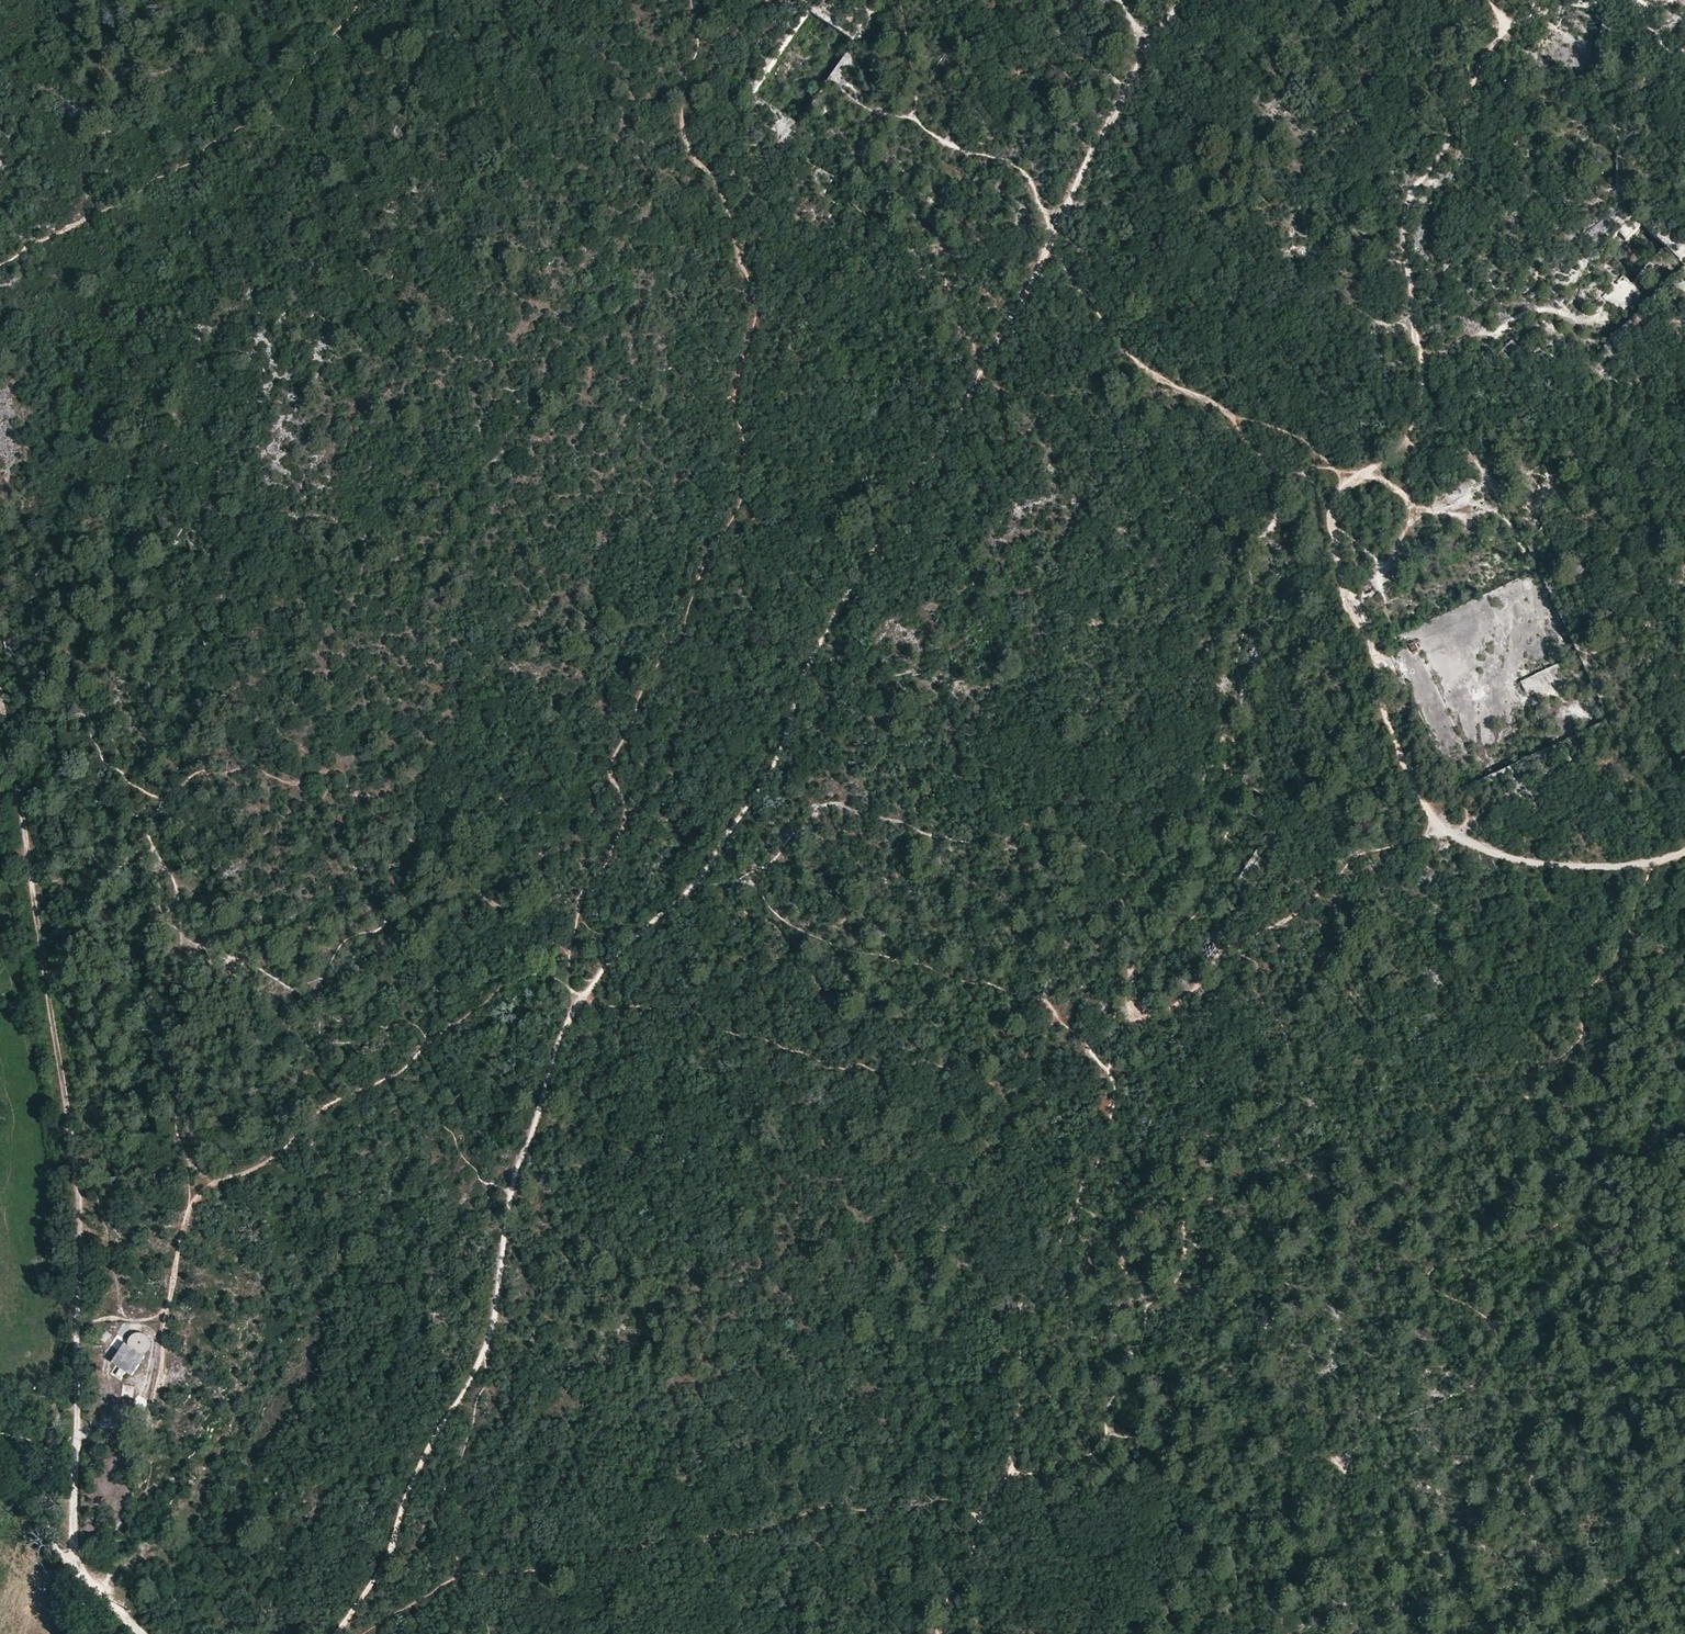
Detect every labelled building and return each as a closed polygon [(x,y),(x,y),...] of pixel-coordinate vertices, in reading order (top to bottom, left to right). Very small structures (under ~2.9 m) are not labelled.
[(838,89),(856,54),(844,48),(826,83),(838,89)] [(1557,660),(1518,681),(1530,703),(1558,688),(1554,682),(1565,676),(1557,660)] [(131,1345),(125,1341),(112,1362),(120,1367),(126,1371),(134,1376),(147,1355),(142,1352),(145,1351),(149,1347),(151,1342),(150,1339),(148,1336),(146,1333),(141,1332),(137,1332),(133,1335),(130,1340),(130,1344),(131,1345)] [(126,1371),(120,1367),(116,1373),(113,1370),(111,1373),(121,1380),(126,1371)] [(133,1386),(123,1386),(123,1397),(133,1397),(133,1386)]
